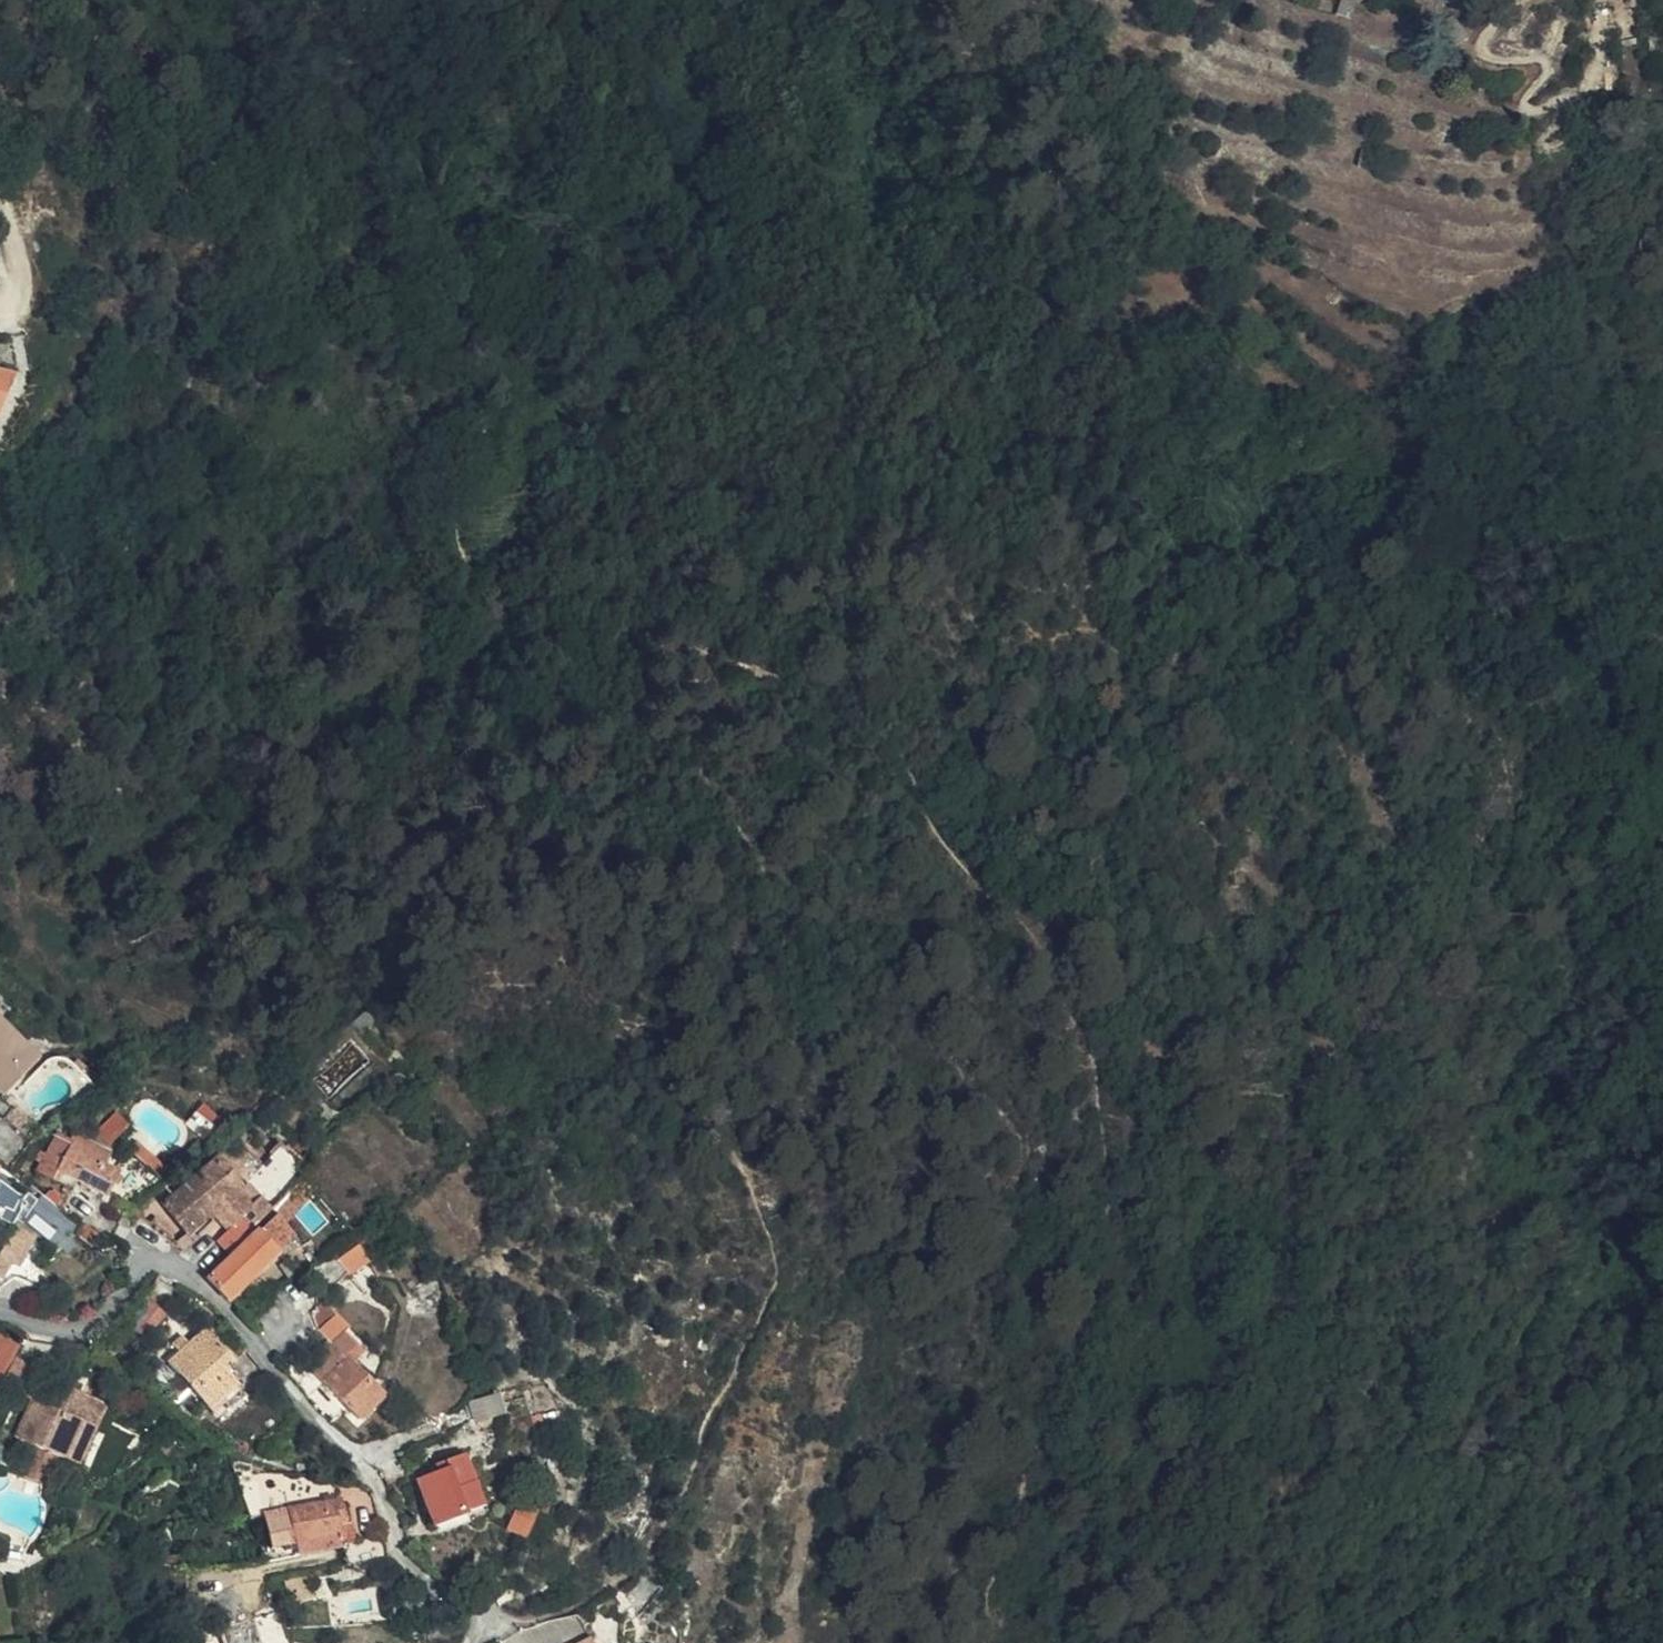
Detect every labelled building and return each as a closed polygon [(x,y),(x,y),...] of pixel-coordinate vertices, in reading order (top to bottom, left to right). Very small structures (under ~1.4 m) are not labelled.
[(25,1049),(0,1029),(0,1077),(25,1049)] [(25,1049),(0,1077),(0,1089),(7,1095),(36,1059),(25,1049)] [(105,1116),(95,1126),(109,1139),(119,1129),(105,1116)] [(60,1131),(42,1168),(59,1177),(63,1168),(110,1192),(121,1169),(106,1161),(112,1148),(77,1128),(73,1137),(60,1131)] [(167,1179),(172,1174),(138,1142),(131,1151),(132,1152),(146,1164),(142,1168),(155,1181),(162,1173),(167,1179)] [(150,1191),(167,1179),(162,1173),(155,1181),(142,1168),(146,1164),(132,1152),(128,1155),(124,1167),(150,1191)] [(252,1189),(220,1153),(166,1199),(193,1230),(217,1209),(234,1226),(240,1220),(252,1233),(277,1210),(266,1198),(266,1197),(258,1205),(247,1193),(252,1189)] [(309,1182),(279,1209),(288,1219),(318,1193),(309,1182)] [(125,1209),(136,1201),(118,1193),(113,1203),(125,1209)] [(288,1219),(279,1209),(277,1210),(252,1233),(240,1220),(234,1226),(223,1236),(225,1236),(240,1254),(215,1276),(231,1295),(300,1233),(288,1219)] [(38,1235),(20,1224),(0,1256),(0,1269),(12,1277),(38,1235)] [(199,1237),(193,1230),(182,1240),(189,1246),(199,1237)] [(352,1271),(371,1258),(361,1245),(343,1257),(352,1271)] [(149,1335),(166,1311),(150,1300),(133,1324),(149,1335)] [(208,1328),(192,1341),(182,1350),(171,1360),(213,1409),(241,1384),(227,1367),(235,1360),(208,1328)] [(0,1330),(0,1387),(23,1341),(0,1330)] [(390,1394),(353,1353),(363,1343),(351,1330),(313,1364),(362,1419),(390,1394)] [(182,1350),(192,1341),(186,1334),(176,1343),(182,1350)] [(92,1424),(96,1425),(105,1398),(58,1381),(48,1407),(34,1403),(21,1436),(55,1448),(75,1420),(92,1424)] [(506,1412),(501,1394),(473,1401),(477,1419),(506,1412)] [(75,1420),(55,1448),(80,1457),(92,1424),(75,1420)] [(466,1506),(483,1500),(466,1451),(449,1457),(452,1466),(419,1477),(437,1527),(469,1516),(466,1506)] [(265,1470),(236,1460),(255,1515),(268,1514),(275,1542),(298,1537),(301,1556),(343,1548),(340,1522),(349,1521),(346,1499),(341,1500),(341,1482),(332,1482),(299,1477),(265,1470)] [(527,1503),(521,1501),(509,1530),(529,1540),(545,1502),(531,1495),(527,1503)] [(0,1528),(0,1542),(7,1543),(11,1529),(0,1528)] [(255,1616),(229,1624),(235,1642),(263,1642),(255,1616)]
